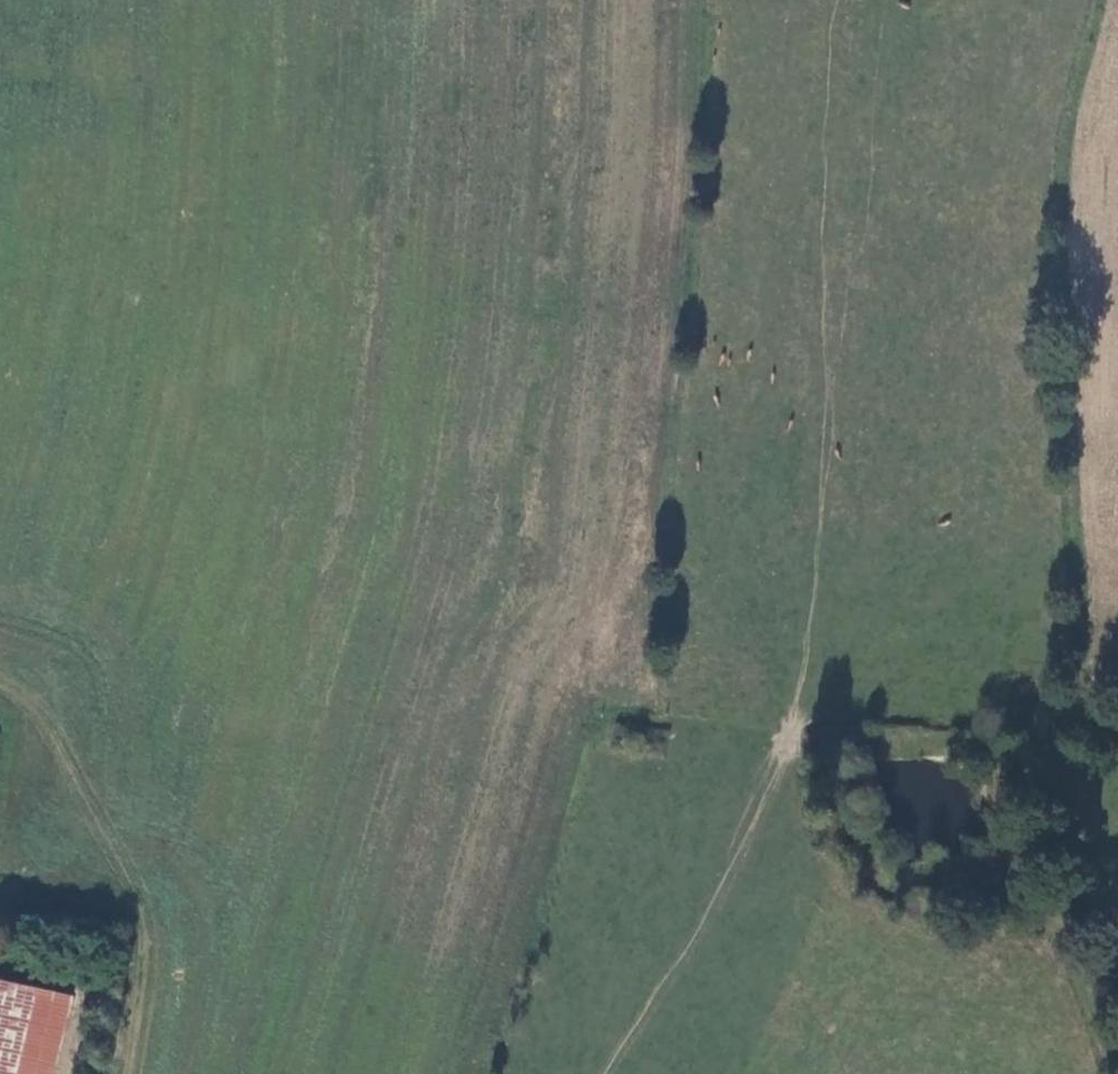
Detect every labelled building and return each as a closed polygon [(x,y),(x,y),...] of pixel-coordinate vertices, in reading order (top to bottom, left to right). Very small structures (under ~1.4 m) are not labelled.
[(0,979),(0,1073),(17,1073),(40,988),(0,979)] [(17,1073),(57,1073),(77,998),(40,988),(17,1073)]
